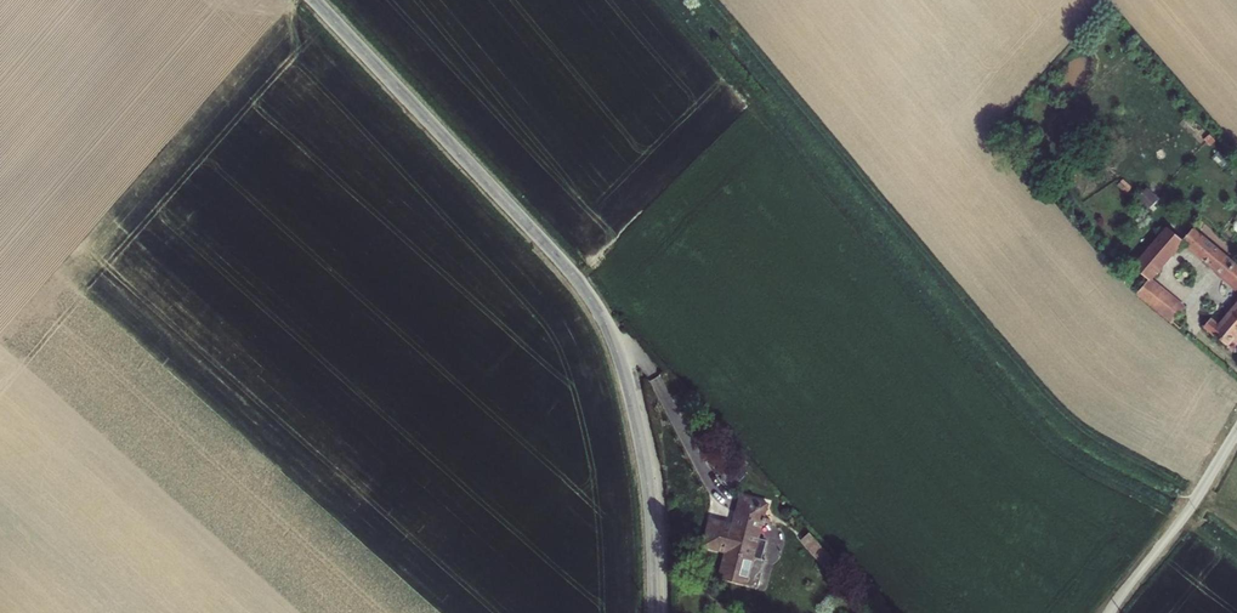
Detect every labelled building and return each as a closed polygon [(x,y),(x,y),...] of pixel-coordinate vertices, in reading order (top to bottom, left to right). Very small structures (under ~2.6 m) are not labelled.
[(1151,305),(1163,291),(1149,280),(1181,244),(1224,279),(1227,275),(1235,265),(1218,250),(1204,238),(1192,228),(1182,240),(1168,229),(1134,268),(1148,279),(1137,293),(1151,305)] [(1236,285),(1236,267),(1235,265),(1227,275),(1236,285)] [(1227,297),(1234,303),(1236,299),(1236,285),(1227,297)] [(1151,305),(1180,328),(1192,314),(1163,291),(1151,305)] [(1202,324),(1228,345),(1236,334),(1236,310),(1222,326),(1209,316),(1202,324)] [(757,526),(761,527),(766,509),(739,502),(732,530),(709,524),(701,552),(728,560),(729,556),(748,562),(757,526)] [(760,586),(758,568),(748,569),(750,587),(760,586)]
